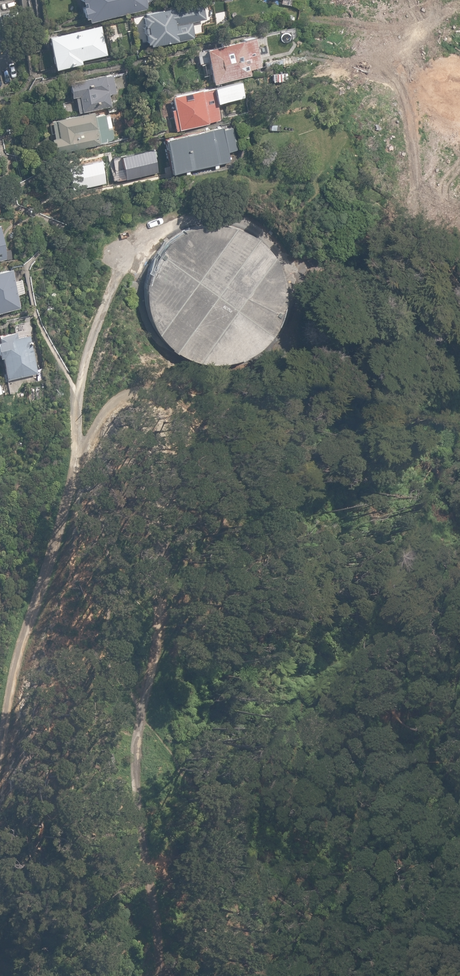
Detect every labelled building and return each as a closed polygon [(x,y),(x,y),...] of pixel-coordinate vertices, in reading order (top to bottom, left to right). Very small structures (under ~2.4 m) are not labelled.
[(89,21),(147,8),(146,1),(151,0),(80,0),(80,1),(84,0),(85,5),(82,5),(84,17),(88,17),(89,21)] [(149,43),(150,46),(177,40),(177,39),(187,37),(185,25),(190,24),(189,20),(193,20),(190,6),(172,9),(172,8),(144,13),(144,15),(141,16),(146,44),(149,43)] [(48,35),(55,68),(82,63),(81,59),(107,54),(101,24),(48,35)] [(208,61),(213,83),(251,74),(250,69),(261,66),(255,35),(242,37),(242,39),(227,43),(226,40),(220,41),(220,44),(205,48),(205,49),(197,51),(199,63),(208,61)] [(265,61),(267,70),(281,68),(280,59),(265,61)] [(75,96),(78,111),(110,105),(108,93),(115,91),(112,73),(104,75),(104,74),(67,81),(70,97),(75,96)] [(171,108),(175,130),(208,123),(208,121),(221,118),(217,102),(246,96),(243,81),(201,89),(201,88),(171,94),(174,108),(171,108)] [(51,139),(54,153),(100,144),(99,143),(114,140),(108,113),(94,116),(93,111),(55,119),(59,137),(51,139)] [(167,155),(171,173),(230,161),(228,151),(237,149),(232,126),(222,128),(221,126),(164,138),(164,141),(158,142),(161,156),(167,155)] [(239,139),(241,146),(249,145),(248,137),(239,139)] [(148,269),(146,277),(143,295),(146,310),(153,327),(163,340),(174,349),(189,357),(210,361),(229,360),(248,353),(263,341),(274,326),(282,308),(283,289),(280,272),(271,252),(255,236),(237,226),(214,222),(197,225),(180,231),(166,241),(153,257),(148,269)] [(20,307),(11,268),(0,270),(0,311),(20,307)] [(38,372),(35,362),(41,360),(38,346),(32,347),(29,334),(17,336),(16,331),(0,334),(0,356),(2,356),(7,378),(19,376),(26,374),(38,372)] [(28,382),(27,374),(19,376),(21,384),(28,382)]
